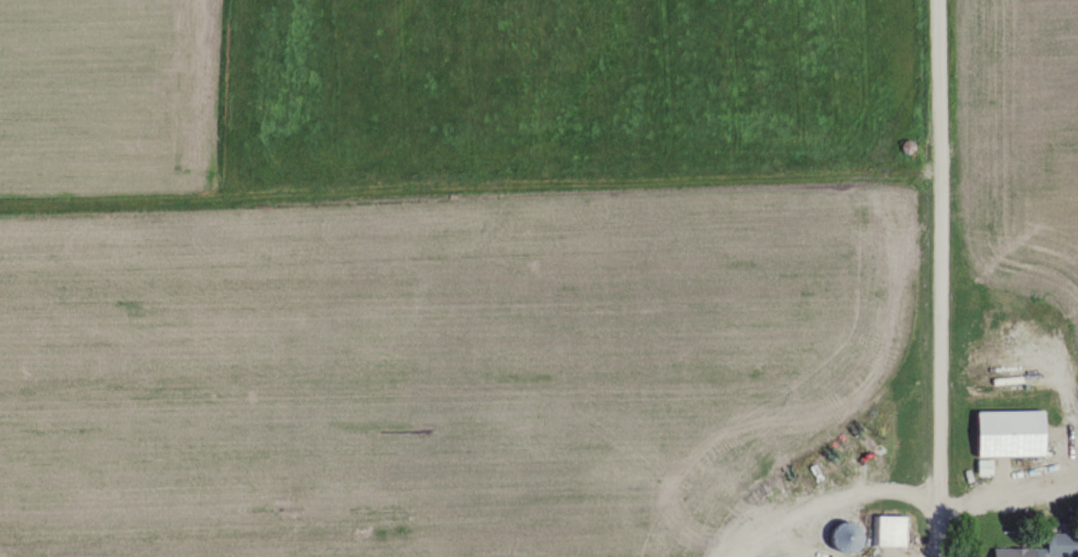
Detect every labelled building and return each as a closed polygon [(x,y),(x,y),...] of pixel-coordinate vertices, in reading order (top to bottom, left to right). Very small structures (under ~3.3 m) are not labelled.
[(1037,410),(969,411),(970,456),(1037,456),(1037,410)] [(904,516),(870,516),(870,546),(904,546),(904,516)] [(853,526),(830,520),(823,548),(845,554),(853,526)] [(1035,556),(1072,556),(1072,533),(1040,533),(1040,548),(987,548),(987,556),(1035,556)]
